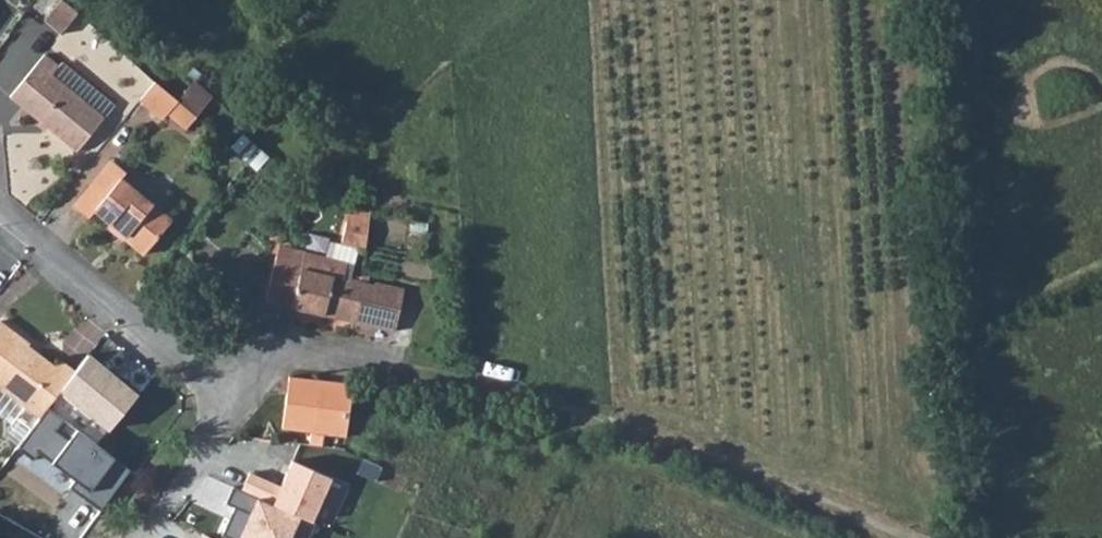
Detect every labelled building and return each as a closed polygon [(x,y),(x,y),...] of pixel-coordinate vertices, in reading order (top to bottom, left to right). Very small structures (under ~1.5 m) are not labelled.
[(71,12),(74,10),(62,0),(56,0),(41,16),(56,29),(64,21),(71,12)] [(50,73),(56,65),(42,53),(8,94),(73,151),(101,117),(50,73)] [(50,73),(101,117),(112,104),(61,60),(56,65),(50,73)] [(177,100),(196,116),(212,95),(194,78),(177,100)] [(140,98),(163,117),(167,112),(177,100),(155,80),(140,98)] [(167,112),(186,128),(196,116),(177,100),(167,112)] [(243,136),(231,149),(247,164),(259,151),(243,136)] [(266,158),(259,151),(247,164),(254,170),(266,158)] [(85,189),(100,201),(93,209),(123,235),(121,237),(141,254),(170,220),(121,178),(126,173),(110,159),(85,189)] [(85,189),(71,206),(86,218),(93,209),(100,201),(85,189)] [(346,223),(367,227),(369,211),(350,206),(346,223)] [(267,301),(316,312),(352,321),(360,285),(361,279),(352,276),(357,250),(364,251),(367,227),(346,223),(340,244),(329,242),(326,257),(311,254),(306,263),(276,256),(267,301)] [(276,256),(306,263),(311,254),(279,247),(276,256)] [(352,321),(373,327),(373,324),(378,293),(379,289),(360,285),(352,321)] [(373,324),(389,325),(391,315),(393,294),(378,293),(373,324)] [(73,369),(58,358),(53,365),(40,354),(30,353),(23,348),(27,343),(0,322),(0,390),(36,417),(43,407),(73,369)] [(73,369),(43,407),(98,445),(136,396),(88,350),(73,369)] [(282,428),(346,437),(352,385),(289,377),(287,388),(282,428)] [(98,506),(126,468),(98,445),(43,407),(36,417),(14,447),(30,458),(36,451),(73,478),(66,485),(98,506)] [(254,459),(263,464),(268,452),(259,448),(254,459)] [(217,461),(257,480),(260,473),(221,454),(217,461)] [(217,537),(308,537),(315,523),(232,486),(226,500),(233,503),(217,537)]
